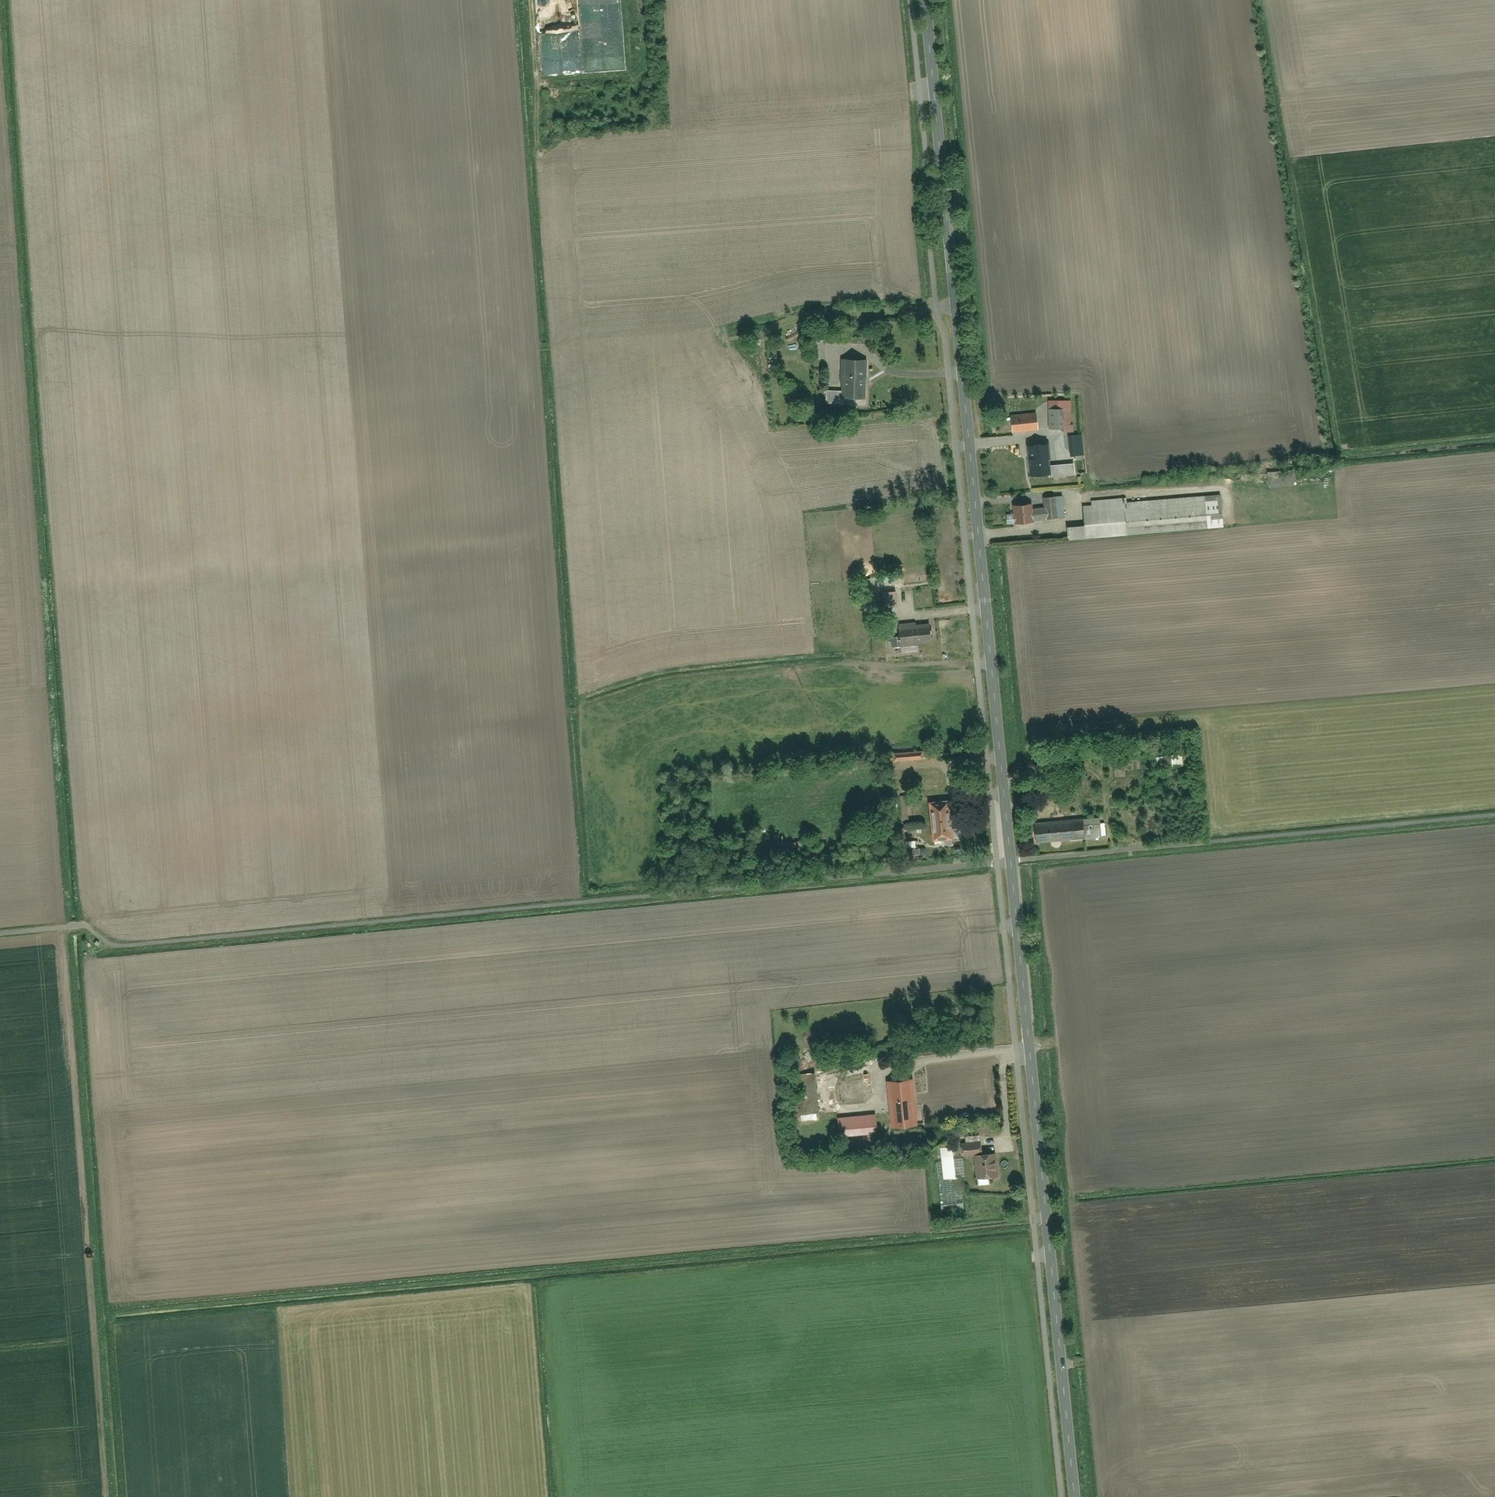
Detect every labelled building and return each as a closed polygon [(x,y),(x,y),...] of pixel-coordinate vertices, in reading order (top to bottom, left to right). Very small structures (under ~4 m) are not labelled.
[(827,328),(817,333),(823,344),(833,338),(827,328)] [(813,345),(814,361),(823,361),(822,345),(813,345)] [(825,392),(825,404),(841,405),(841,398),(864,399),(865,361),(841,360),(840,393),(825,392)] [(1049,402),(1048,429),(1072,430),(1072,403),(1049,402)] [(1010,417),(1011,431),(1036,429),(1035,415),(1010,417)] [(1026,447),(1029,477),(1047,476),(1048,479),(1072,477),(1071,462),(1049,464),(1047,445),(1026,447)] [(1219,494),(1121,503),(1120,497),(1093,500),(1093,506),(1082,507),(1084,525),(1065,526),(1066,542),(1222,527),(1219,494)] [(1010,505),(1012,524),(1064,518),(1062,496),(1043,498),(1043,506),(1029,508),(1029,503),(1010,505)] [(885,608),(897,606),(895,592),(883,593),(885,608)] [(929,624),(897,627),(899,646),(901,646),(902,655),(917,653),(916,644),(931,643),(929,624)] [(1185,751),(1188,774),(1198,773),(1196,750),(1185,751)] [(1156,757),(1157,769),(1181,767),(1180,754),(1156,757)] [(927,803),(930,840),(952,838),(949,802),(927,803)] [(1034,822),(1036,842),(1101,836),(1099,816),(1034,822)] [(814,1073),(796,1074),(800,1117),(818,1116),(814,1073)] [(923,1125),(922,1114),(916,1114),(913,1080),(886,1082),(890,1128),(923,1125)] [(837,1118),(837,1131),(855,1130),(854,1117),(837,1118)] [(965,1145),(979,1144),(979,1136),(965,1136),(965,1145)] [(994,1152),(980,1153),(979,1144),(965,1145),(959,1145),(960,1156),(973,1156),(974,1179),(979,1178),(979,1185),(988,1185),(987,1178),(995,1178),(994,1152)] [(940,1163),(942,1179),(964,1177),(963,1161),(940,1163)]
